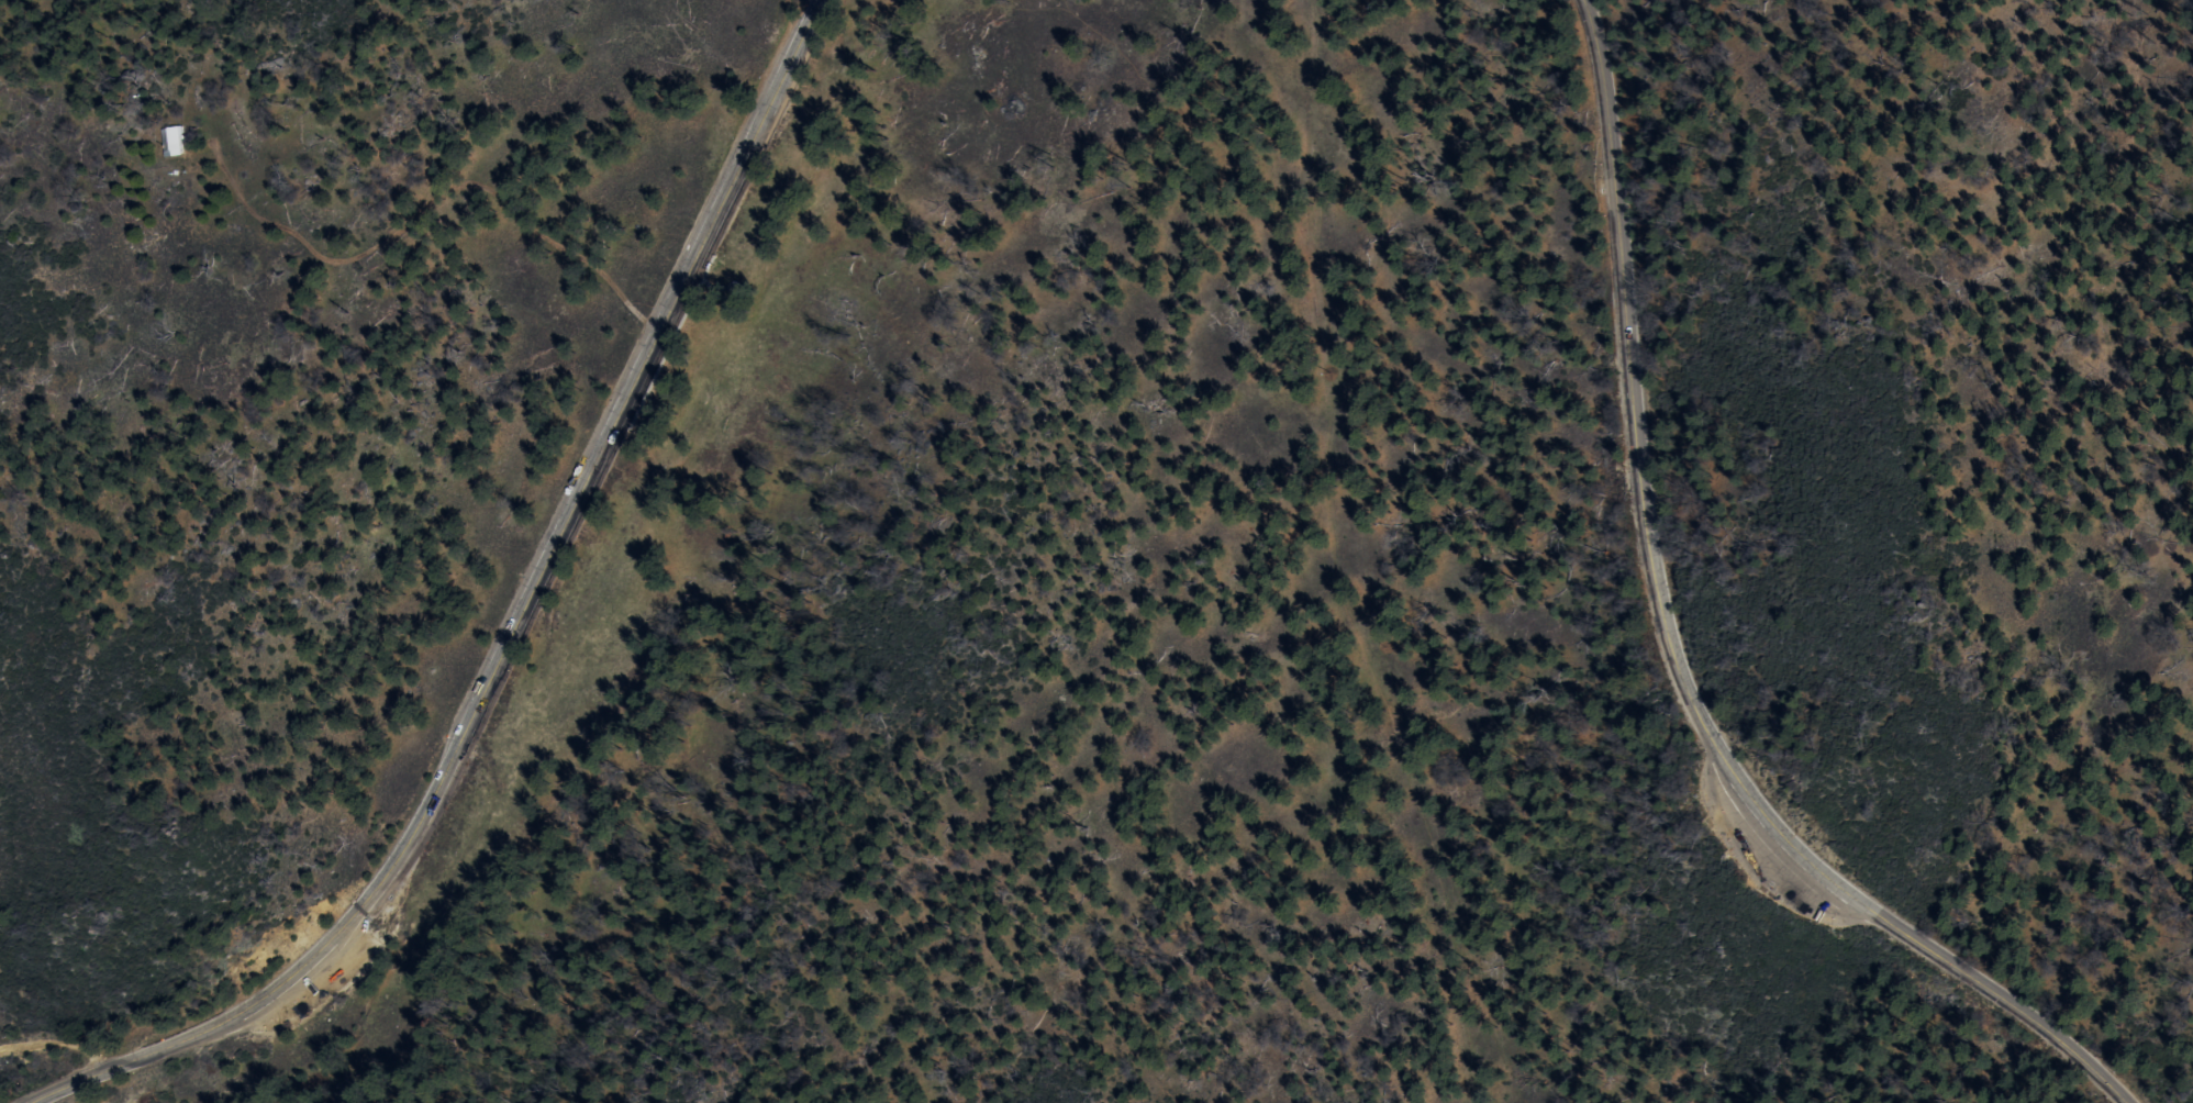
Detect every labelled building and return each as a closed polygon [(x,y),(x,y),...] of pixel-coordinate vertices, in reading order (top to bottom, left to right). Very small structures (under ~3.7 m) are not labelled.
[(163,156),(183,155),(181,126),(162,127),(163,156)]
